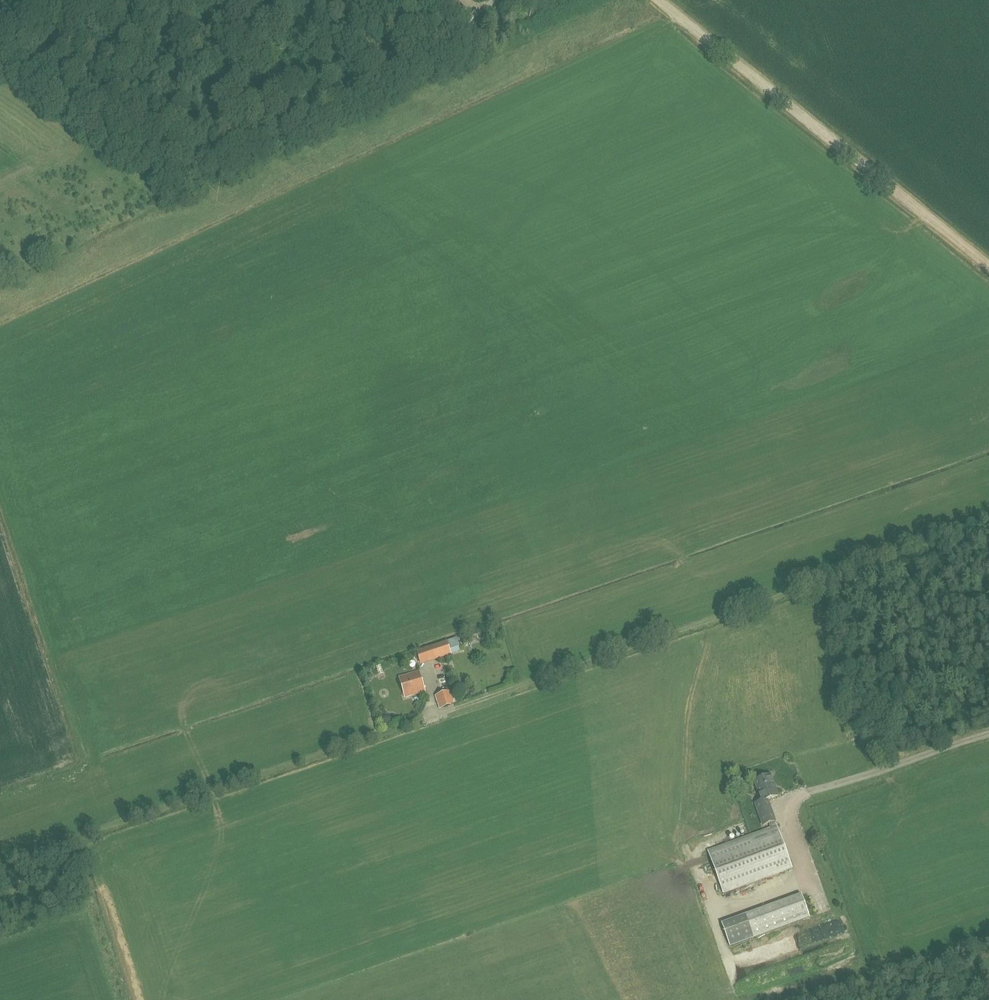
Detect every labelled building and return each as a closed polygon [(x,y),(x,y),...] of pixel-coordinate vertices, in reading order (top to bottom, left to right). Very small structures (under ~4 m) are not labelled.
[(416,652),(421,665),(462,652),(457,638),(447,641),(416,652)] [(405,697),(425,691),(419,673),(400,678),(405,697)] [(888,690),(875,694),(877,701),(890,697),(888,690)] [(449,691),(436,696),(440,709),(454,705),(449,691)] [(863,702),(851,706),(855,716),(866,712),(863,702)] [(708,851),(711,860),(723,893),(792,868),(776,826),(775,826),(774,821),(775,821),(767,800),(778,796),(770,775),(754,781),(762,801),(755,803),(763,825),(768,823),(770,828),(708,851)] [(730,946),(753,938),(810,917),(801,894),(721,924),(730,946)]
